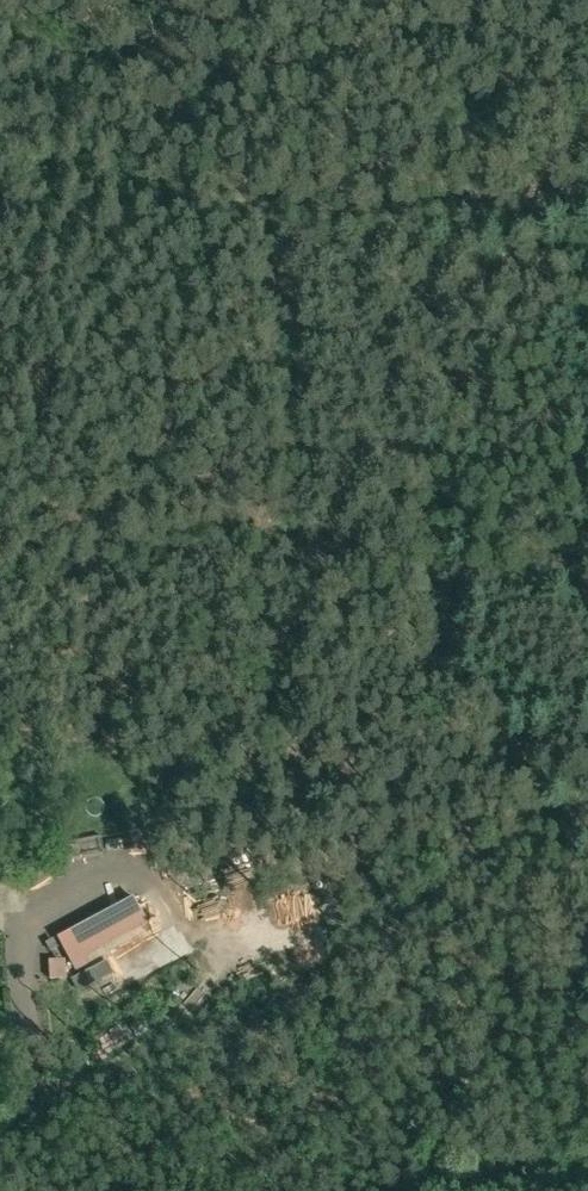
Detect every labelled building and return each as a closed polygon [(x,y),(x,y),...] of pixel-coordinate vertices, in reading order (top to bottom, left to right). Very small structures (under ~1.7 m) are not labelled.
[(189,863),(198,885),(208,881),(199,859),(189,863)] [(84,926),(60,939),(76,970),(92,961),(88,954),(97,950),(84,926)] [(65,960),(51,960),(52,979),(65,979),(65,960)]
